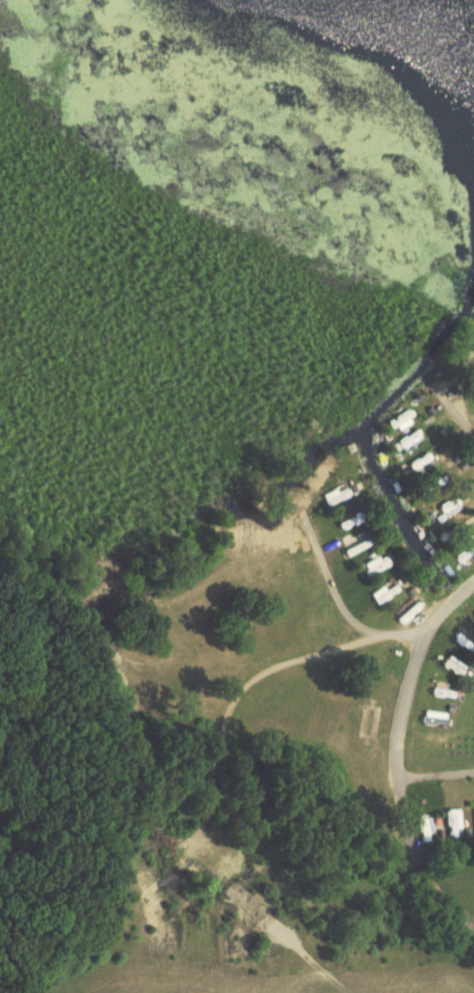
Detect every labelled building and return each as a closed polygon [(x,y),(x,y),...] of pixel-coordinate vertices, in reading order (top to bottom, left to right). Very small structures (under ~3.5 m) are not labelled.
[(463,349),(473,361),(473,339),(463,349)] [(383,424),(389,434),(411,422),(405,412),(383,424)] [(329,505),(348,502),(346,490),(327,493),(329,505)] [(444,517),(464,506),(458,494),(437,505),(444,517)] [(334,519),(335,529),(350,527),(349,517),(334,519)] [(382,568),(376,556),(359,565),(365,577),(382,568)] [(374,606),(397,593),(391,583),(368,595),(374,606)] [(417,611),(411,602),(394,615),(400,623),(417,611)] [(447,828),(456,828),(456,811),(447,811),(447,828)]
